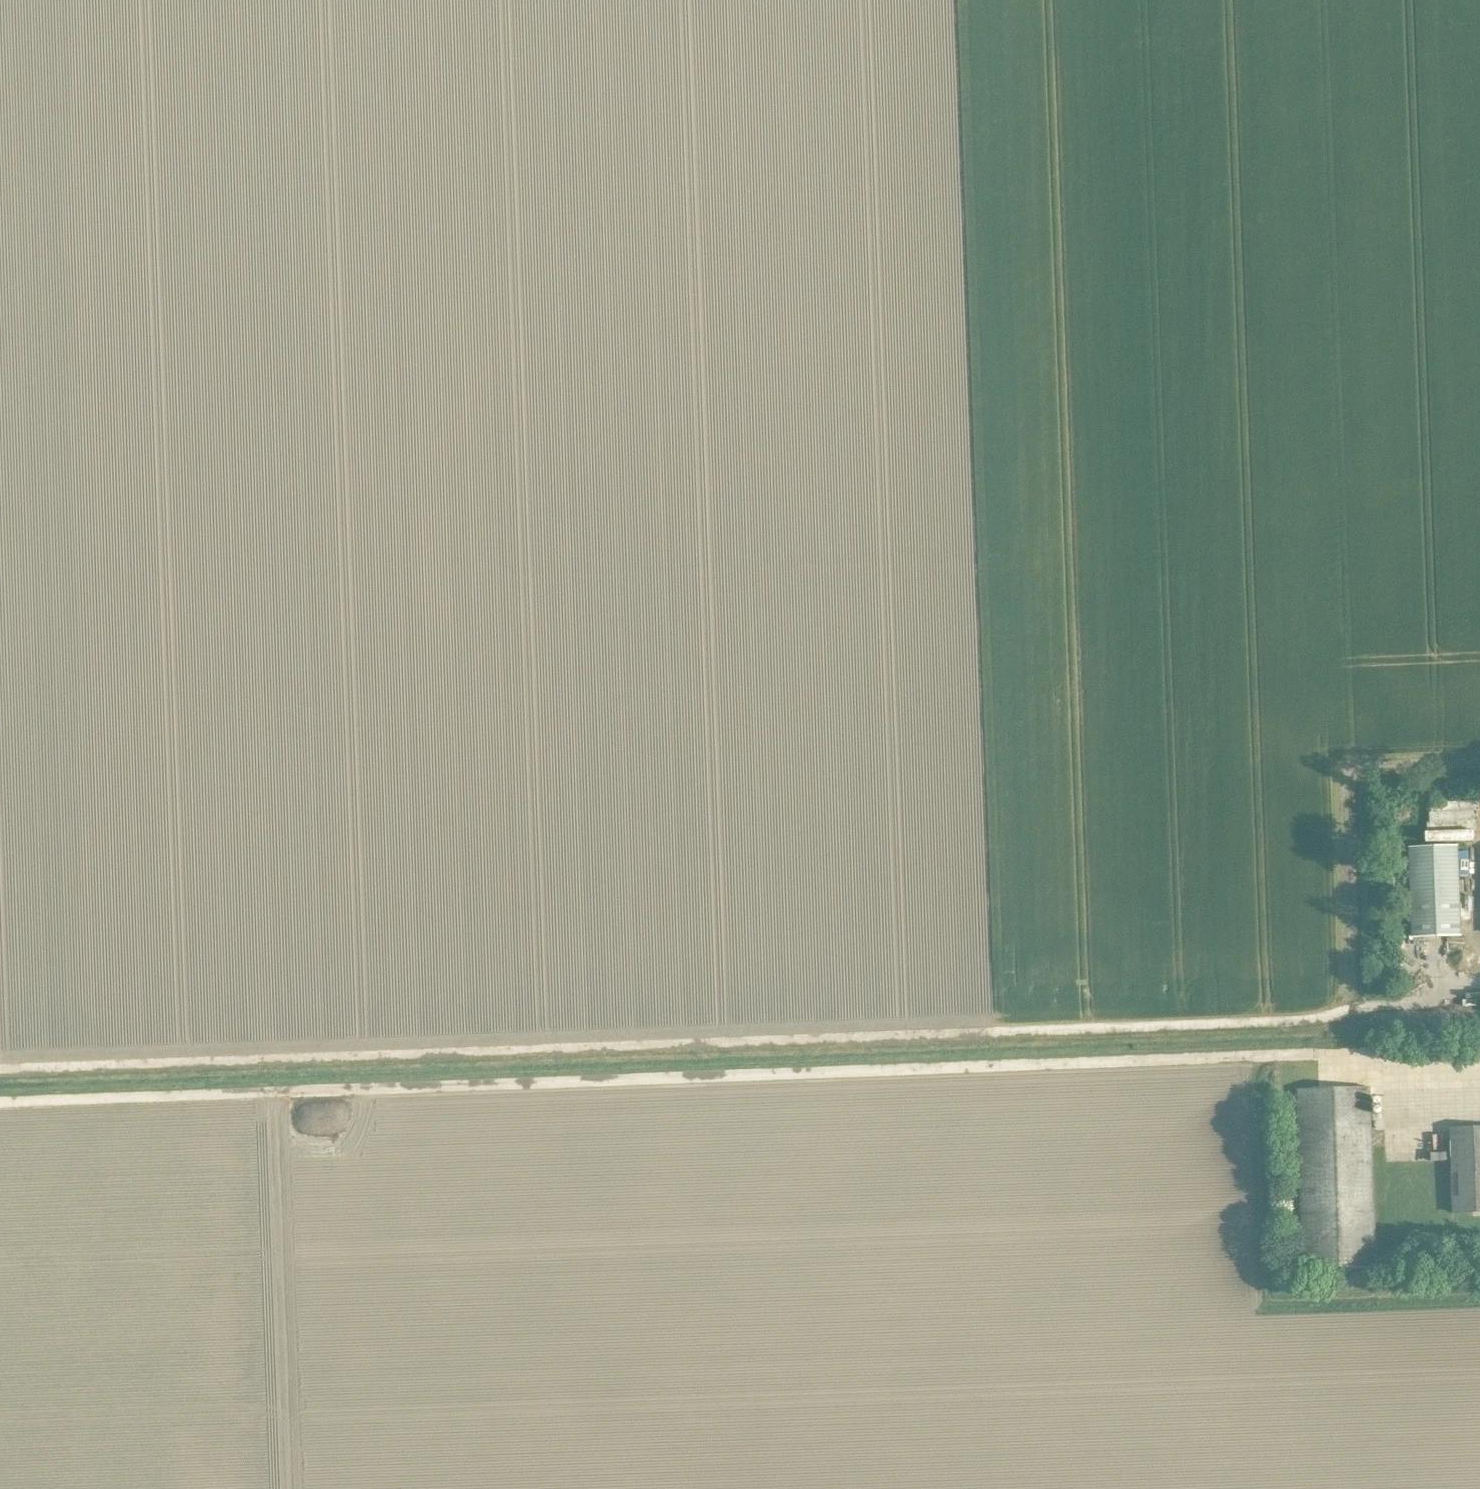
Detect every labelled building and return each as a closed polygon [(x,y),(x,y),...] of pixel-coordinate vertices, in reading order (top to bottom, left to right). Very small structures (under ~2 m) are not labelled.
[(1410,938),(1458,936),(1455,847),(1407,848),(1410,938)] [(1366,1087),(1296,1090),(1302,1270),(1372,1267),(1366,1087)] [(1447,1130),(1450,1213),(1479,1212),(1479,1129),(1447,1130)]
